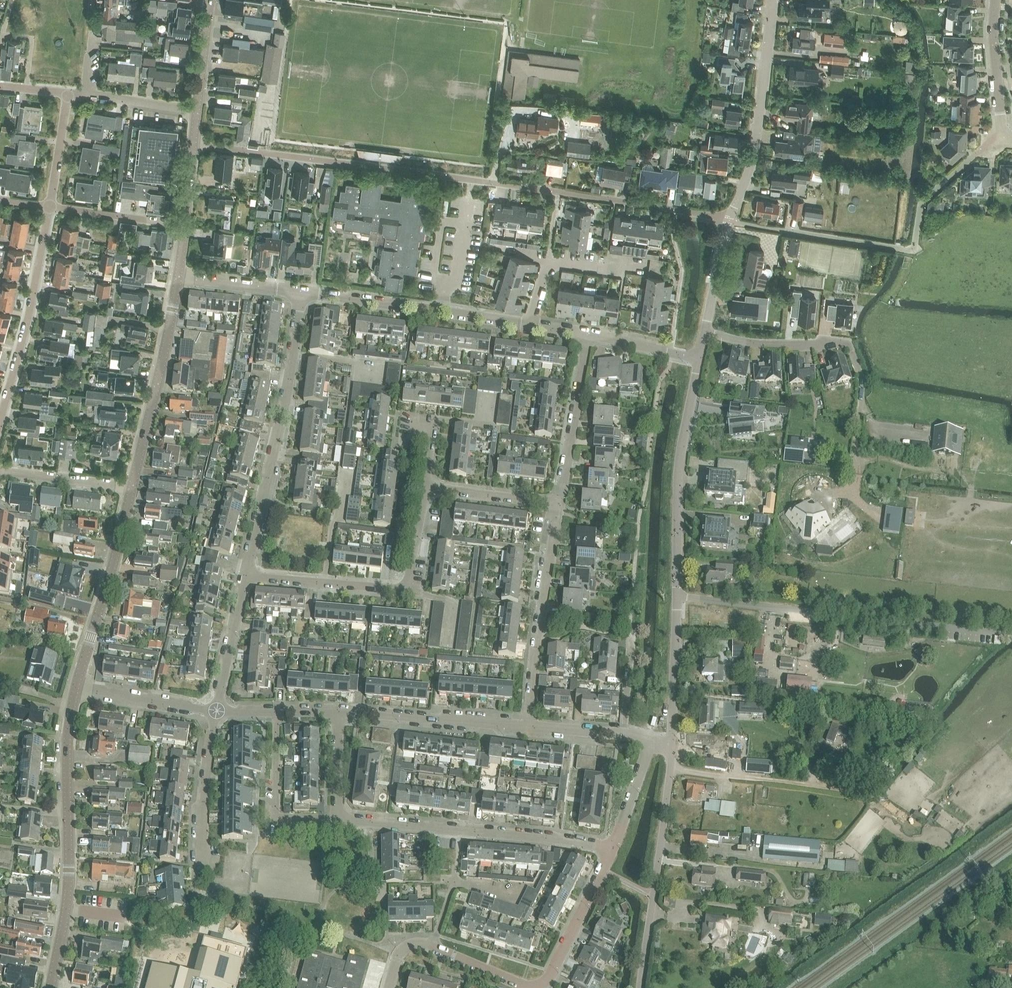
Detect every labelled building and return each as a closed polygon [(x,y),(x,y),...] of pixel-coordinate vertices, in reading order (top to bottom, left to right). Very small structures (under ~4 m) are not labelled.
[(241,1),(237,0),(226,0),(224,15),(242,17),(242,13),(261,16),(263,3),(263,2),(249,0),(244,0),(244,1),(241,1)] [(753,0),(739,0),(739,2),(733,1),(731,10),(743,12),(745,3),(752,4),(753,0)] [(799,19),(822,20),(822,13),(824,13),(824,10),(829,10),(829,9),(830,3),(830,0),(807,0),(807,4),(802,4),(802,7),(800,7),(799,19)] [(117,15),(118,4),(105,2),(104,14),(117,15)] [(970,31),(971,13),(961,12),(961,6),(949,5),(948,12),(954,12),(953,30),(970,31)] [(169,21),(167,33),(189,36),(189,35),(191,33),(191,31),(190,29),(191,24),(188,24),(188,19),(191,19),(192,9),(178,7),(176,16),(175,16),(174,22),(169,21)] [(746,20),(747,13),(737,11),(736,19),(746,20)] [(117,15),(104,14),(103,14),(101,27),(103,27),(102,37),(143,40),(145,23),(117,20),(117,15)] [(750,35),(752,22),(739,20),(738,28),(732,27),(725,26),(724,31),(750,35)] [(233,36),(233,32),(231,30),(223,29),(222,36),(230,37),(230,36),(233,36)] [(801,37),(794,36),(793,38),(791,38),(789,40),(789,44),(791,45),(793,46),(792,50),(813,52),(815,31),(801,29),(801,37)] [(750,35),(724,31),(723,37),(730,38),(728,53),(740,55),(741,47),(748,48),(750,35)] [(283,46),(284,34),(277,33),(275,45),(268,44),(262,80),(277,82),(282,46),(283,46)] [(826,34),(824,45),(844,48),(845,36),(826,34)] [(972,60),(973,44),(966,43),(967,37),(944,36),(944,46),(954,47),(953,59),(972,60)] [(175,38),(166,37),(164,60),(169,61),(169,54),(187,56),(188,44),(175,41),(175,38)] [(2,53),(20,55),(21,42),(7,40),(7,48),(2,48),(2,53)] [(262,63),(264,49),(224,44),(222,58),(262,63)] [(703,52),(702,61),(710,62),(711,53),(703,52)] [(18,69),(20,55),(2,53),(1,59),(5,59),(5,67),(18,69)] [(110,62),(108,78),(134,81),(136,65),(141,66),(142,54),(131,53),(130,65),(118,63),(110,62)] [(848,66),(849,57),(846,57),(833,56),(820,55),(820,62),(832,63),(832,64),(848,66)] [(735,59),(735,58),(719,56),(718,63),(723,64),(721,77),(729,79),(734,86),(734,88),(743,90),(745,77),(744,77),(745,74),(742,74),(735,64),(733,64),(733,59),(735,59)] [(155,65),(156,58),(144,57),(143,64),(155,65)] [(843,77),(844,66),(832,65),(831,76),(843,77)] [(975,90),(976,72),(970,72),(971,66),(968,66),(959,65),(958,65),(958,71),(960,71),(959,89),(975,90)] [(175,86),(177,72),(157,70),(157,67),(150,66),(149,68),(149,72),(148,79),(155,80),(154,84),(175,86)] [(817,83),(818,69),(791,67),(789,80),(817,83)] [(240,82),(241,77),(220,74),(218,87),(234,89),(235,81),(240,82)] [(256,99),(257,90),(240,88),(238,97),(256,99)] [(242,108),(241,108),(243,98),(233,96),(231,107),(216,105),(214,119),(239,123),(237,142),(248,143),(251,117),(241,116),(242,108)] [(961,96),(960,106),(958,106),(958,119),(978,121),(979,103),(973,102),(973,96),(961,96)] [(724,107),(725,103),(725,100),(713,98),(712,106),(711,111),(726,113),(725,125),(738,127),(738,122),(740,122),(742,110),(727,108),(724,107)] [(819,106),(814,105),(814,104),(789,101),(787,117),(800,118),(799,128),(810,129),(813,113),(819,114),(819,106)] [(20,114),(18,131),(30,133),(30,129),(38,130),(41,108),(26,106),(26,107),(20,106),(19,114),(20,114)] [(101,138),(105,116),(95,114),(95,119),(89,118),(86,135),(101,138)] [(121,130),(123,117),(116,116),(114,128),(121,130)] [(557,130),(558,119),(545,117),(538,116),(538,121),(519,119),(517,135),(537,137),(538,134),(548,135),(549,129),(557,130)] [(125,125),(118,179),(122,180),(129,125),(125,125)] [(177,130),(172,130),(133,125),(127,175),(172,181),(174,165),(173,165),(177,130)] [(952,162),(966,150),(967,132),(950,131),(949,142),(941,149),(952,162)] [(811,147),(812,134),(796,132),(795,142),(777,140),(775,153),(794,155),(793,158),(803,160),(805,147),(811,147)] [(33,165),(35,148),(29,148),(30,142),(25,141),(26,135),(11,133),(10,140),(19,142),(17,154),(8,153),(6,161),(33,165)] [(701,144),(701,150),(712,152),(713,146),(736,149),(736,148),(737,137),(721,135),(715,135),(714,134),(710,134),(709,140),(709,145),(701,144)] [(590,158),(591,143),(568,141),(567,155),(590,158)] [(118,155),(120,147),(94,143),(93,149),(90,148),(89,153),(83,152),(81,169),(95,171),(99,151),(118,155)] [(701,150),(700,158),(702,158),(701,170),(726,173),(726,171),(728,171),(729,170),(730,167),(728,165),(727,165),(728,158),(713,156),(714,152),(712,152),(701,150)] [(231,178),(234,156),(217,155),(215,177),(231,178)] [(267,169),(268,159),(252,157),(251,167),(267,169)] [(548,158),(545,173),(561,176),(564,160),(548,157),(548,158)] [(627,157),(627,164),(636,165),(637,158),(627,157)] [(509,158),(507,168),(535,172),(537,162),(534,162),(531,161),(516,159),(509,158)] [(662,160),(661,168),(663,168),(669,169),(670,161),(662,160)] [(31,175),(9,172),(10,166),(0,164),(0,177),(3,178),(8,179),(7,181),(12,182),(11,188),(28,190),(31,175)] [(598,165),(596,178),(602,179),(601,184),(622,187),(623,178),(629,179),(632,166),(627,165),(625,164),(624,169),(604,166),(598,165)] [(654,171),(654,168),(652,165),(645,164),(643,166),(642,169),(640,185),(666,189),(667,186),(676,187),(678,170),(669,169),(663,168),(662,172),(654,171)] [(1001,164),(1000,184),(1008,184),(1008,188),(1011,190),(1011,165),(1001,164)] [(283,169),(268,167),(264,193),(274,194),(273,207),(281,208),(283,198),(279,197),(283,169)] [(989,184),(990,168),(974,167),(974,171),(972,171),(967,176),(967,178),(963,178),(962,187),(960,187),(960,195),(968,195),(968,193),(977,194),(977,190),(979,190),(985,185),(985,183),(989,184)] [(773,173),(772,187),(786,189),(786,190),(795,191),(796,180),(809,181),(810,172),(795,170),(794,175),(773,173)] [(310,174),(294,172),(291,194),(307,196),(307,193),(313,194),(314,182),(309,181),(310,174)] [(680,172),(679,180),(687,182),(689,173),(680,172)] [(886,179),(886,180),(902,182),(903,172),(886,179)] [(704,194),(714,195),(716,178),(707,177),(708,174),(697,173),(694,191),(704,192),(704,194)] [(812,173),(812,180),(821,181),(822,174),(812,173)] [(94,184),(78,182),(76,197),(99,200),(99,195),(102,195),(102,194),(105,194),(107,180),(95,178),(94,184)] [(120,179),(118,190),(121,190),(121,196),(140,199),(140,195),(149,196),(147,213),(163,215),(163,211),(172,213),(175,193),(157,191),(158,186),(151,184),(139,182),(123,180),(120,179)] [(379,198),(381,181),(364,179),(363,186),(346,184),(345,195),(340,195),(339,201),(335,200),(333,217),(337,218),(337,221),(345,222),(344,230),(353,232),(353,228),(361,229),(361,233),(370,234),(371,229),(378,230),(383,231),(386,236),(384,247),(379,246),(377,255),(381,256),(380,264),(376,264),(375,273),(383,274),(382,282),(385,283),(385,287),(401,289),(404,272),(416,274),(417,265),(415,265),(416,256),(419,257),(420,248),(417,247),(418,240),(423,240),(424,232),(416,230),(418,222),(425,223),(430,193),(412,191),(412,193),(402,192),(401,201),(379,198)] [(329,202),(331,185),(322,184),(320,201),(329,202)] [(233,205),(234,199),(210,197),(208,210),(224,212),(225,204),(233,205)] [(756,213),(777,217),(780,204),(758,200),(756,213)] [(929,203),(928,210),(944,211),(945,200),(932,200),(929,203)] [(800,219),(803,202),(794,201),(791,217),(800,219)] [(493,225),(505,226),(508,204),(496,202),(493,224),(493,225)] [(517,228),(520,206),(508,204),(505,226),(517,228)] [(517,228),(529,230),(533,208),(520,206),(517,228)] [(821,222),(823,209),(805,206),(803,219),(821,222)] [(545,209),(533,208),(529,230),(541,231),(542,231),(545,209)] [(572,222),(589,224),(591,212),(566,208),(565,215),(573,216),(572,222)] [(27,232),(30,220),(16,217),(14,224),(3,222),(4,217),(0,216),(0,227),(2,227),(27,232)] [(625,236),(627,217),(615,216),(612,234),(625,236)] [(637,238),(639,219),(627,217),(625,236),(637,238)] [(649,239),(651,221),(639,219),(637,238),(649,239)] [(660,246),(661,241),(664,223),(651,221),(649,239),(648,244),(660,246)] [(588,236),(589,224),(572,222),(571,227),(563,226),(562,233),(588,236)] [(90,238),(77,235),(79,228),(64,225),(63,225),(61,226),(60,230),(62,232),(63,233),(62,237),(89,243),(90,238)] [(2,227),(0,233),(9,234),(8,235),(12,236),(11,242),(25,244),(27,232),(2,227)] [(166,247),(168,232),(152,230),(152,234),(144,233),(144,231),(136,230),(134,243),(143,244),(143,242),(150,243),(150,245),(166,247)] [(203,250),(202,253),(204,254),(204,255),(225,258),(227,244),(232,245),(233,234),(225,233),(216,232),(215,243),(205,242),(205,248),(203,247),(203,250)] [(586,249),(588,236),(562,233),(562,239),(570,241),(569,246),(586,249)] [(116,248),(117,244),(119,235),(110,234),(108,246),(116,248)] [(60,250),(61,250),(74,253),(74,252),(78,252),(81,250),(82,247),(88,248),(89,243),(62,237),(61,242),(60,242),(58,243),(57,247),(58,249),(60,249),(60,250)] [(279,252),(280,239),(267,237),(266,243),(256,242),(254,263),(269,264),(270,251),(279,252)] [(299,270),(302,250),(295,249),(296,243),(291,242),(291,240),(283,239),(281,254),(289,255),(287,268),(299,270)] [(789,250),(788,255),(794,256),(796,246),(799,247),(800,242),(791,240),(789,250)] [(302,250),(299,270),(311,271),(313,258),(321,259),(322,244),(314,243),(314,245),(309,244),(309,251),(302,250)] [(117,244),(116,253),(121,254),(124,254),(125,245),(117,244)] [(7,261),(21,264),(23,252),(13,250),(9,249),(9,250),(9,251),(5,250),(4,255),(0,254),(0,260),(7,261)] [(764,285),(766,272),(760,271),(764,253),(750,250),(744,281),(752,283),(751,287),(756,288),(757,284),(764,285)] [(115,255),(105,253),(105,254),(102,253),(101,262),(113,264),(115,255)] [(507,268),(524,273),(525,268),(533,270),(535,264),(511,256),(507,268)] [(57,265),(56,270),(83,275),(84,270),(78,269),(78,266),(76,262),(72,261),(72,260),(58,257),(58,258),(57,258),(55,259),(54,263),(55,265),(57,265)] [(21,264),(7,261),(0,260),(0,266),(6,267),(5,274),(19,276),(21,264)] [(121,273),(120,281),(144,285),(145,278),(151,279),(154,264),(135,261),(132,275),(121,273)] [(113,264),(101,262),(99,269),(112,272),(113,264)] [(522,278),(524,273),(507,268),(503,280),(528,287),(529,282),(530,281),(522,278)] [(82,281),(83,275),(56,270),(55,274),(54,274),(52,275),(51,279),(52,281),(53,282),(68,285),(69,278),(82,281)] [(660,278),(661,272),(649,270),(646,288),(671,291),(672,285),(663,284),(664,278),(660,278)] [(496,290),(517,296),(518,291),(526,293),(528,287),(503,280),(499,278),(496,290)] [(17,284),(3,281),(2,288),(0,288),(0,293),(15,296),(17,284)] [(109,297),(111,285),(98,282),(96,294),(101,295),(108,296),(109,297)] [(146,309),(149,293),(139,292),(139,286),(123,283),(121,298),(137,301),(136,308),(146,309)] [(568,315),(571,290),(559,288),(557,305),(562,305),(561,314),(568,315)] [(671,293),(671,291),(646,288),(644,300),(661,302),(662,297),(670,298),(671,293)] [(87,299),(89,293),(73,290),(72,296),(87,299)] [(581,309),(583,292),(571,290),(568,315),(574,316),(575,308),(581,309)] [(52,291),(49,305),(60,307),(59,314),(68,315),(69,308),(66,307),(68,295),(52,291)] [(515,301),(516,296),(500,291),(496,303),(520,310),(523,304),(515,301)] [(592,318),(595,293),(583,292),(581,309),(586,310),(585,317),(592,318)] [(15,296),(0,293),(0,306),(13,308),(15,296)] [(605,312),(607,295),(595,293),(592,318),(598,319),(599,311),(605,312)] [(108,296),(101,295),(99,305),(107,306),(108,296)] [(201,313),(203,296),(191,295),(189,311),(201,313)] [(607,295),(605,312),(610,313),(609,321),(616,322),(619,297),(607,295)] [(734,299),(732,315),(756,318),(757,309),(766,310),(768,298),(750,295),(749,301),(734,299)] [(214,314),(215,298),(203,296),(201,313),(214,314)] [(801,296),(798,318),(803,319),(802,327),(818,329),(822,305),(808,303),(809,297),(801,296)] [(226,316),(228,299),(215,298),(214,314),(226,316)] [(228,299),(226,316),(238,317),(240,301),(228,299)] [(257,306),(255,316),(262,317),(281,320),(282,320),(282,317),(281,316),(282,310),(274,309),(275,300),(264,299),(263,307),(257,306)] [(661,308),(661,302),(644,300),(643,312),(668,315),(669,309),(661,308)] [(244,302),(243,314),(250,315),(252,303),(244,302)] [(851,327),(853,305),(838,303),(837,305),(828,304),(827,319),(836,320),(835,326),(851,327)] [(93,330),(95,313),(85,312),(82,328),(93,330)] [(667,322),(668,315),(643,312),(641,324),(657,327),(658,321),(667,322)] [(11,316),(0,313),(0,326),(7,328),(11,316)] [(314,324),(333,326),(334,316),(315,313),(314,324)] [(262,318),(261,327),(280,329),(281,330),(281,326),(280,326),(281,320),(262,317),(262,318)] [(76,330),(77,325),(64,322),(46,318),(44,331),(61,335),(63,328),(76,330)] [(368,337),(370,320),(358,319),(356,335),(367,337),(368,337)] [(380,338),(382,322),(370,320),(368,337),(367,337),(367,342),(373,343),(373,338),(380,338)] [(391,346),(392,340),(394,323),(382,322),(380,338),(386,339),(385,345),(391,346)] [(145,342),(147,329),(129,325),(122,323),(120,331),(128,333),(127,339),(145,342)] [(407,334),(408,327),(406,327),(406,325),(394,323),(392,340),(391,346),(398,347),(398,341),(404,341),(405,334),(407,334)] [(332,331),(333,326),(314,324),(313,333),(335,336),(341,337),(341,333),(332,331)] [(280,329),(261,327),(255,326),(254,331),(260,332),(260,337),(279,339),(280,329)] [(429,348),(431,331),(419,329),(418,336),(413,335),(412,344),(411,344),(410,352),(416,353),(418,347),(429,348)] [(443,332),(431,331),(429,348),(441,350),(443,332)] [(185,340),(200,342),(206,342),(207,335),(185,332),(185,340)] [(455,334),(443,332),(441,350),(447,350),(446,357),(451,358),(455,334)] [(335,341),(335,336),(313,333),(311,343),(330,345),(335,346),(335,347),(341,348),(342,343),(336,342),(336,341),(335,341)] [(100,334),(94,337),(97,345),(104,342),(100,334)] [(453,351),(452,358),(457,359),(458,351),(464,352),(467,335),(455,334),(453,351)] [(192,362),(210,364),(224,366),(224,365),(231,366),(235,339),(214,336),(207,335),(206,342),(200,342),(198,354),(192,353),(192,362)] [(467,335),(464,352),(471,353),(470,360),(475,360),(479,337),(467,335)] [(253,346),(259,347),(277,349),(278,349),(279,345),(278,345),(279,339),(260,337),(255,336),(253,346)] [(475,360),(475,361),(481,362),(482,355),(488,355),(487,361),(488,361),(490,348),(491,339),(479,337),(475,360)] [(38,345),(37,353),(39,354),(39,356),(57,359),(58,352),(68,354),(69,347),(74,348),(75,344),(70,343),(52,340),(50,345),(42,344),(41,346),(38,345)] [(181,343),(179,360),(192,362),(192,353),(198,354),(200,342),(185,340),(184,344),(181,343)] [(488,361),(487,365),(500,367),(502,360),(506,361),(508,344),(496,342),(495,349),(490,348),(488,361)] [(335,346),(330,345),(311,343),(310,353),(334,356),(335,347),(335,346)] [(518,362),(520,345),(508,344),(506,361),(505,367),(511,368),(512,361),(518,362)] [(530,364),(532,347),(520,345),(518,362),(530,364)] [(251,355),(251,356),(258,357),(258,356),(277,359),(278,355),(277,355),(277,349),(259,347),(253,346),(252,346),(251,355)] [(365,357),(366,353),(366,347),(361,346),(360,352),(354,351),(353,356),(365,357)] [(542,365),(544,348),(532,347),(530,364),(535,364),(534,370),(541,371),(542,365)] [(111,358),(110,367),(122,368),(132,369),(138,370),(140,355),(130,353),(130,350),(112,348),(111,358)] [(542,365),(554,367),(556,350),(544,348),(542,365)] [(556,350),(554,367),(566,368),(568,351),(556,350)] [(737,353),(735,351),(731,350),(729,352),(725,351),(724,356),(721,368),(722,368),(721,373),(736,376),(736,375),(746,378),(749,363),(739,361),(740,354),(737,353)] [(251,356),(251,360),(253,360),(252,365),(251,371),(270,374),(271,368),(276,369),(277,359),(258,356),(258,357),(251,356)] [(776,359),(774,357),(769,357),(768,359),(764,359),(765,366),(755,367),(755,381),(765,381),(765,382),(781,381),(780,358),(776,359)] [(841,359),(838,358),(834,359),(833,362),(829,363),(832,369),(822,372),(826,386),(836,383),(836,384),(851,379),(844,358),(841,359)] [(800,361),(798,360),(794,360),(792,362),(788,362),(790,385),(805,384),(805,383),(815,382),(814,368),(804,368),(804,361),(800,361)] [(597,380),(597,381),(607,381),(607,385),(608,387),(621,388),(622,368),(623,363),(598,361),(597,380)] [(210,364),(192,362),(191,371),(176,369),(173,390),(193,392),(193,390),(199,391),(200,382),(208,383),(209,382),(222,383),(224,366),(210,364)] [(308,372),(326,374),(328,364),(309,362),(308,372)] [(58,378),(59,366),(45,365),(44,370),(32,369),(31,383),(51,385),(52,377),(58,378)] [(622,368),(621,388),(634,389),(633,393),(641,394),(643,369),(622,368)] [(270,374),(252,371),(251,375),(251,377),(269,380),(270,374)] [(233,372),(232,377),(234,377),(234,380),(241,381),(242,373),(233,372)] [(325,384),(326,374),(308,372),(306,382),(325,384)] [(269,386),(269,380),(251,377),(251,375),(247,374),(247,376),(245,376),(245,381),(246,382),(249,383),(247,392),(269,396),(271,387),(269,386)] [(127,377),(117,376),(116,377),(112,376),(111,383),(111,384),(110,390),(115,390),(133,392),(135,379),(127,378),(127,377)] [(596,393),(597,381),(597,380),(589,380),(588,393),(596,393)] [(324,394),(325,384),(306,382),(305,391),(324,394)] [(418,382),(412,382),(412,384),(405,383),(405,386),(403,403),(415,405),(417,387),(418,382)] [(427,406),(429,389),(430,385),(422,384),(423,383),(418,382),(417,387),(415,405),(427,406)] [(362,384),(354,383),(352,396),(357,396),(361,397),(362,384)] [(516,396),(521,397),(522,384),(512,383),(511,391),(516,392),(516,396)] [(439,408),(442,385),(436,385),(435,390),(429,389),(427,406),(439,408)] [(451,409),(453,392),(447,391),(447,386),(442,385),(439,408),(451,409)] [(540,399),(556,401),(558,389),(541,387),(540,399)] [(88,389),(87,396),(95,397),(103,398),(108,398),(108,391),(88,389)] [(453,392),(451,409),(463,411),(463,408),(464,402),(465,396),(477,398),(478,392),(466,391),(453,389),(453,392)] [(269,396),(247,392),(242,391),(241,400),(243,401),(267,406),(269,396)] [(305,391),(304,401),(309,402),(308,408),(327,410),(328,404),(329,400),(323,399),(324,394),(305,391)] [(25,392),(24,405),(41,407),(40,412),(49,413),(55,414),(56,406),(49,405),(50,402),(41,401),(42,394),(25,392)] [(87,396),(86,403),(95,404),(94,413),(100,413),(99,422),(124,424),(125,410),(101,407),(102,398),(87,396)] [(191,413),(192,411),(193,400),(172,398),(170,411),(174,412),(174,414),(181,415),(181,412),(191,413)] [(389,413),(391,401),(384,400),(378,399),(374,399),(373,411),(389,413)] [(555,413),(556,401),(540,399),(539,404),(534,403),(533,410),(538,411),(555,413)] [(265,416),(267,406),(243,401),(242,406),(247,407),(246,411),(246,412),(265,416)] [(595,428),(612,429),(613,416),(619,417),(619,409),(595,407),(593,428),(595,428)] [(779,407),(778,413),(787,415),(788,408),(779,407)] [(327,416),(327,410),(308,408),(308,413),(305,413),(304,423),(323,426),(324,416),(327,416)] [(730,414),(729,417),(733,418),(734,426),(730,426),(731,436),(760,433),(762,421),(763,422),(764,412),(733,408),(732,414),(730,414)] [(242,421),(240,429),(252,432),(254,424),(263,425),(265,416),(246,412),(246,411),(241,410),(240,415),(245,416),(244,421),(242,421)] [(388,425),(389,413),(373,411),(371,423),(388,425)] [(553,425),(555,413),(538,411),(537,417),(531,416),(530,422),(536,423),(553,425)] [(55,414),(49,413),(40,412),(40,419),(57,421),(58,414),(55,414)] [(191,414),(190,420),(213,423),(214,414),(206,414),(206,415),(191,414)] [(28,434),(33,435),(39,436),(41,424),(36,424),(37,417),(20,415),(18,429),(28,430),(28,434)] [(190,436),(191,424),(167,420),(165,439),(173,440),(174,434),(190,436)] [(364,434),(386,437),(388,425),(371,423),(366,422),(364,434)] [(552,437),(553,425),(536,423),(530,422),(529,427),(536,428),(535,435),(552,437)] [(322,430),(323,426),(304,423),(303,433),(322,435),(325,436),(326,431),(322,430)] [(476,441),(477,436),(472,435),(473,428),(456,426),(454,438),(476,441)] [(620,430),(612,429),(595,428),(594,449),(596,450),(613,451),(613,450),(614,438),(619,438),(620,430)] [(937,428),(936,442),(938,443),(937,453),(953,455),(957,455),(960,431),(956,430),(937,428)] [(65,429),(64,436),(76,438),(77,431),(65,429)] [(240,439),(238,448),(256,453),(259,443),(258,443),(260,434),(252,432),(240,429),(238,438),(240,439)] [(97,439),(97,440),(103,441),(104,442),(104,443),(118,445),(120,433),(106,430),(105,435),(98,434),(97,439)] [(490,439),(488,443),(492,443),(496,444),(498,432),(494,431),(492,439),(490,439)] [(355,433),(347,432),(345,445),(353,446),(355,433)] [(639,432),(637,450),(646,451),(648,433),(639,432)] [(218,433),(216,441),(222,442),(224,435),(218,433)] [(320,445),(322,435),(303,433),(302,443),(320,445)] [(19,454),(18,459),(30,460),(32,447),(33,435),(28,434),(26,446),(15,445),(14,453),(19,454)] [(386,437),(364,434),(364,440),(369,441),(368,447),(384,449),(386,437)] [(38,448),(39,436),(33,435),(32,447),(30,460),(42,462),(44,448),(38,448)] [(59,456),(71,457),(74,439),(62,437),(59,456)] [(210,447),(211,443),(211,440),(198,438),(197,446),(210,447)] [(476,447),(476,441),(454,438),(453,450),(470,452),(471,446),(476,447)] [(92,441),(91,448),(103,450),(102,455),(102,456),(116,458),(117,456),(118,455),(119,452),(118,451),(118,445),(104,443),(92,441)] [(785,448),(784,462),(803,464),(806,443),(804,443),(804,442),(801,442),(791,441),(790,448),(785,448)] [(320,445),(302,443),(300,453),(303,453),(302,459),(321,461),(322,455),(323,455),(324,445),(320,445)] [(913,443),(912,451),(927,452),(928,444),(913,443)] [(155,450),(152,468),(169,470),(169,469),(172,470),(172,465),(178,466),(181,448),(167,446),(167,452),(155,450)] [(254,462),(256,453),(238,448),(235,458),(254,462)] [(356,457),(357,449),(346,448),(345,455),(350,456),(356,457)] [(358,462),(363,463),(365,451),(357,449),(356,457),(359,458),(358,462)] [(474,465),(474,459),(469,459),(470,452),(453,450),(451,462),(474,465)] [(620,451),(613,450),(613,451),(596,450),(594,470),(613,472),(615,458),(620,459),(620,451)] [(382,465),(399,468),(400,455),(383,453),(382,465)] [(512,461),(513,454),(506,453),(506,460),(499,459),(497,476),(510,477),(512,461)] [(521,479),(524,462),(518,461),(518,454),(513,454),(512,461),(510,477),(521,479)] [(251,472),(254,462),(228,456),(228,459),(234,461),(233,467),(251,472)] [(296,464),(295,474),(297,474),(298,474),(316,476),(322,477),(323,472),(317,472),(318,466),(320,467),(321,461),(302,459),(302,464),(296,464)] [(707,473),(705,495),(715,496),(715,499),(716,501),(722,501),(723,500),(724,497),(734,498),(735,497),(741,497),(742,487),(735,487),(736,482),(746,483),(748,464),(719,461),(718,474),(707,473)] [(473,471),(474,465),(451,462),(450,474),(467,477),(468,470),(473,471)] [(533,480),(535,464),(524,462),(521,479),(533,480)] [(535,464),(533,480),(546,482),(548,465),(535,464)] [(399,468),(382,465),(378,465),(376,477),(397,480),(399,468)] [(249,482),(251,472),(233,467),(231,477),(228,476),(227,483),(239,486),(238,487),(247,489),(249,482)] [(180,469),(179,477),(192,479),(193,471),(180,469)] [(590,469),(588,490),(607,492),(614,493),(615,480),(613,480),(613,472),(594,470),(590,469)] [(315,486),(316,476),(298,474),(296,484),(315,486)] [(395,491),(397,480),(376,477),(374,489),(379,489),(395,491)] [(178,480),(177,484),(151,480),(149,490),(176,494),(177,486),(187,488),(188,481),(178,480)] [(206,480),(204,488),(215,490),(217,483),(206,480)] [(9,483),(8,493),(11,493),(11,498),(10,507),(19,508),(19,513),(28,514),(30,514),(32,515),(33,507),(33,505),(34,500),(30,499),(31,488),(19,486),(19,484),(9,483)] [(315,492),(315,486),(296,484),(295,493),(317,496),(317,492),(315,492)] [(224,503),(242,507),(245,498),(236,496),(238,489),(226,486),(224,493),(226,493),(224,503)] [(379,489),(377,501),(395,504),(396,504),(398,492),(395,491),(379,489)] [(60,509),(62,492),(43,490),(41,506),(60,509)] [(607,492),(588,490),(583,490),(581,511),(601,513),(602,500),(607,500),(607,492)] [(147,495),(146,499),(147,500),(147,502),(170,505),(171,496),(166,495),(151,493),(149,492),(148,494),(147,495)] [(318,496),(317,496),(295,493),(294,503),(303,505),(302,511),(316,512),(318,496)] [(75,495),(68,494),(67,507),(74,508),(74,509),(99,512),(101,497),(75,494),(75,495)] [(202,498),(200,505),(208,507),(209,499),(202,498)] [(377,501),(375,513),(392,515),(394,515),(395,504),(377,501)] [(240,517),(242,507),(224,503),(221,512),(240,517)] [(362,505),(349,503),(348,509),(361,511),(362,505)] [(812,510),(808,510),(804,505),(794,513),(791,510),(786,514),(798,528),(800,527),(803,531),(800,533),(804,537),(811,538),(830,523),(817,506),(812,510)] [(468,507),(456,506),(455,512),(455,518),(454,523),(466,524),(468,507)] [(32,515),(31,524),(40,524),(42,508),(33,507),(32,515)] [(147,507),(145,520),(151,520),(160,521),(163,522),(169,523),(170,520),(182,521),(183,512),(180,512),(168,510),(167,510),(161,510),(157,509),(151,508),(147,507)] [(478,526),(480,509),(468,507),(466,524),(478,526)] [(886,508),(883,531),(899,533),(902,510),(886,508)] [(490,527),(492,511),(480,509),(478,526),(490,527)] [(502,529),(504,512),(492,511),(490,527),(502,529)] [(629,511),(628,516),(628,518),(635,520),(636,516),(637,512),(629,511)] [(237,527),(240,517),(221,512),(219,522),(237,527)] [(514,530),(516,514),(504,512),(502,529),(514,530)] [(391,528),(392,515),(375,513),(374,525),(391,528)] [(516,514),(514,530),(526,532),(528,515),(516,514)] [(767,530),(769,517),(752,516),(751,529),(767,530)] [(17,531),(19,520),(0,518),(0,528),(17,531)] [(66,523),(64,535),(75,537),(80,537),(81,530),(97,532),(97,531),(99,532),(100,526),(98,525),(98,520),(80,518),(79,525),(73,525),(73,524),(66,523)] [(728,549),(731,523),(703,520),(701,547),(728,549)] [(235,536),(237,527),(219,522),(217,531),(216,531),(235,536)] [(167,532),(168,525),(155,523),(154,530),(167,532)] [(12,541),(11,541),(15,541),(17,531),(0,528),(0,539),(12,541)] [(577,528),(575,549),(577,549),(578,549),(596,550),(597,537),(601,537),(602,530),(577,528)] [(216,531),(217,531),(212,530),(209,540),(232,546),(235,536),(216,531)] [(170,544),(172,534),(153,532),(152,537),(140,535),(140,537),(138,536),(137,537),(137,540),(138,541),(140,542),(139,546),(149,548),(149,553),(158,554),(159,542),(166,543),(166,544),(170,544)] [(55,534),(53,544),(73,547),(75,537),(64,535),(55,534)] [(179,535),(178,542),(188,543),(189,536),(179,535)] [(9,556),(9,555),(11,541),(12,541),(0,539),(0,555),(9,556)] [(232,546),(209,540),(207,549),(206,555),(218,558),(219,552),(230,555),(232,546)] [(437,556),(453,558),(455,545),(438,543),(437,556)] [(93,558),(95,548),(76,545),(75,555),(93,558)] [(371,553),(369,569),(381,571),(384,549),(372,547),(371,553)] [(345,566),(348,549),(335,548),(333,565),(345,566)] [(357,568),(359,551),(348,549),(345,566),(357,568)] [(576,570),(596,571),(597,558),(602,558),(603,550),(596,550),(578,549),(577,549),(576,570)] [(31,551),(29,567),(38,568),(39,552),(31,551)] [(369,569),(371,553),(359,551),(357,568),(369,569)] [(506,565),(523,567),(525,554),(508,552),(506,565)] [(158,565),(159,556),(154,556),(154,557),(136,554),(134,567),(153,570),(153,566),(156,566),(158,565)] [(9,571),(11,556),(9,555),(9,556),(0,555),(0,570),(9,571)] [(216,564),(218,558),(206,555),(205,555),(204,562),(204,561),(216,564)] [(452,570),(453,558),(437,556),(435,568),(452,570)] [(204,561),(204,562),(202,568),(205,568),(203,578),(221,581),(223,572),(215,570),(216,564),(204,561)] [(733,575),(734,565),(716,563),(716,569),(708,569),(706,584),(724,586),(726,574),(733,575)] [(59,565),(55,578),(82,585),(83,583),(84,583),(85,579),(84,578),(86,572),(59,565)] [(521,579),(523,567),(506,565),(505,576),(521,579)] [(162,574),(180,576),(182,569),(179,569),(178,569),(162,567),(162,574)] [(451,576),(452,570),(435,568),(434,579),(456,582),(457,577),(451,576)] [(569,590),(589,592),(595,592),(596,580),(595,580),(596,571),(576,570),(571,569),(569,590)] [(11,582),(13,572),(9,571),(0,570),(0,581),(11,582)] [(156,589),(157,582),(150,581),(151,576),(135,574),(133,587),(156,589)] [(178,584),(180,576),(162,574),(161,582),(176,584),(178,584)] [(219,591),(221,581),(203,578),(197,576),(195,586),(201,587),(219,591)] [(521,579),(505,576),(504,583),(497,582),(496,588),(503,588),(520,590),(521,579)] [(32,590),(29,602),(53,608),(57,593),(79,599),(80,592),(82,592),(83,588),(82,587),(82,585),(55,578),(51,593),(51,595),(32,590)] [(455,587),(456,582),(434,579),(432,592),(449,594),(450,587),(455,587)] [(9,595),(11,582),(0,581),(0,593),(9,595)] [(217,600),(219,591),(201,587),(199,597),(217,600)] [(518,603),(520,590),(503,588),(502,601),(518,603)] [(564,590),(562,614),(582,616),(583,599),(588,600),(589,592),(569,590),(564,590)] [(268,608),(270,592),(257,591),(256,599),(252,598),(251,608),(256,609),(256,607),(268,608)] [(280,609),(282,593),(270,592),(268,608),(267,617),(273,617),(274,609),(280,609)] [(142,608),(160,610),(161,602),(153,601),(153,602),(144,601),(145,596),(126,593),(125,606),(142,608)] [(293,610),(294,594),(282,593),(280,609),(292,610),(293,610)] [(310,620),(311,607),(306,606),(307,595),(294,594),(293,610),(292,610),(292,618),(297,619),(298,611),(305,611),(304,620),(310,620)] [(195,596),(194,601),(198,602),(197,607),(196,613),(213,616),(214,610),(215,610),(218,611),(220,601),(218,601),(217,600),(199,597),(195,596)] [(159,618),(160,610),(142,608),(125,606),(123,618),(141,620),(142,613),(151,615),(151,617),(159,618)] [(329,608),(317,607),(316,622),(328,623),(329,608)] [(522,609),(505,607),(501,607),(499,618),(503,618),(503,619),(520,621),(522,609)] [(340,624),(341,609),(329,608),(328,623),(340,624)] [(352,625),(353,610),(341,609),(340,624),(352,625)] [(26,612),(24,622),(34,624),(34,622),(43,624),(46,625),(47,622),(50,623),(48,634),(65,637),(65,636),(67,635),(67,632),(66,630),(67,624),(56,622),(56,621),(51,620),(52,617),(48,617),(49,613),(36,610),(35,613),(26,612)] [(353,610),(352,625),(364,626),(365,611),(353,610)] [(384,628),(386,612),(373,611),(372,627),(384,628)] [(396,629),(398,614),(386,612),(384,628),(396,629)] [(211,632),(213,622),(203,621),(204,615),(196,614),(191,613),(189,629),(193,630),(211,632)] [(408,630),(410,615),(398,614),(396,629),(408,630)] [(410,615),(408,630),(421,631),(422,616),(410,615)] [(519,633),(520,621),(503,619),(502,630),(502,631),(519,633)] [(265,635),(266,628),(267,622),(254,621),(253,634),(265,635)] [(126,640),(128,627),(115,626),(113,638),(126,640)] [(193,630),(189,629),(179,628),(170,626),(169,631),(178,632),(178,635),(188,636),(187,639),(210,642),(211,632),(193,630)] [(502,631),(502,630),(497,630),(496,642),(500,642),(500,643),(517,645),(519,633),(502,631)] [(754,663),(762,664),(765,637),(757,637),(754,663)] [(268,652),(269,639),(252,638),(251,650),(268,652)] [(885,647),(885,641),(863,638),(863,644),(885,647)] [(209,652),(210,642),(187,639),(186,648),(209,652)] [(288,651),(289,641),(282,640),(281,651),(288,651)] [(599,662),(617,663),(618,649),(608,648),(608,641),(595,640),(594,653),(600,654),(599,662)] [(733,655),(745,655),(745,642),(732,642),(733,655)] [(515,657),(517,645),(500,643),(499,655),(515,657)] [(923,645),(914,653),(921,660),(929,653),(923,645)] [(209,652),(186,648),(184,658),(189,659),(207,661),(209,652)] [(548,660),(565,661),(566,649),(549,648),(548,660)] [(35,650),(30,666),(38,669),(35,682),(36,682),(41,683),(51,686),(54,676),(51,676),(57,656),(43,652),(35,650)] [(268,652),(251,650),(250,663),(267,664),(267,657),(273,657),(273,652),(268,652)] [(365,675),(366,660),(367,656),(357,655),(357,659),(360,660),(358,674),(365,675)] [(793,671),(794,660),(781,658),(780,669),(793,671)] [(116,678),(118,661),(106,659),(103,676),(116,678)] [(206,671),(207,661),(189,659),(187,668),(206,671)] [(564,674),(565,661),(548,660),(547,672),(564,674)] [(723,683),(724,668),(717,667),(718,661),(703,660),(702,675),(715,675),(714,682),(723,683)] [(128,680),(131,664),(118,661),(116,678),(128,680)] [(615,677),(617,663),(599,662),(599,669),(593,669),(592,682),(605,683),(605,676),(615,677)] [(143,666),(141,682),(153,684),(156,668),(157,668),(157,664),(152,663),(151,667),(143,666)] [(271,677),(272,671),(266,670),(267,664),(250,663),(249,675),(269,677),(271,677)] [(128,680),(128,682),(134,683),(135,682),(135,681),(141,682),(143,666),(131,664),(128,680)] [(161,666),(159,675),(165,677),(167,667),(166,667),(161,666)] [(204,681),(206,671),(187,668),(186,678),(204,681)] [(312,693),(314,678),(308,677),(308,669),(302,668),(301,677),(300,692),(312,693)] [(453,681),(453,674),(447,674),(446,680),(440,680),(439,695),(452,696),(453,681)] [(269,683),(269,677),(249,675),(248,687),(248,688),(248,692),(258,693),(259,688),(265,689),(265,682),(269,683)] [(300,692),(301,677),(289,676),(288,691),(300,692)] [(338,680),(336,695),(348,696),(349,692),(357,692),(359,677),(349,676),(349,681),(338,680)] [(475,698),(477,676),(471,676),(471,682),(465,682),(464,697),(475,698)] [(487,699),(489,683),(483,683),(483,677),(477,676),(475,698),(487,699)] [(557,694),(558,691),(558,685),(559,678),(547,677),(546,684),(553,684),(553,693),(545,693),(545,692),(541,692),(541,702),(545,702),(544,709),(556,710),(557,694)] [(324,694),(326,679),(314,678),(312,693),(324,694)] [(810,700),(812,680),(788,678),(786,697),(810,700)] [(336,695),(338,680),(326,679),(324,694),(336,695)] [(380,683),(380,679),(375,679),(374,683),(367,682),(366,698),(378,699),(380,683)] [(464,697),(465,682),(453,681),(452,696),(464,697)] [(776,695),(776,694),(777,683),(757,681),(756,693),(776,695)] [(392,684),(380,683),(378,699),(390,700),(392,684)] [(499,700),(501,684),(489,683),(487,699),(499,700)] [(402,701),(404,685),(392,684),(390,700),(402,701)] [(501,684),(499,700),(512,701),(513,685),(501,684)] [(414,702),(416,686),(404,685),(402,701),(414,702)] [(416,686),(414,702),(427,703),(428,687),(416,686)] [(732,688),(731,696),(745,697),(745,689),(732,688)] [(558,691),(557,694),(556,710),(569,711),(570,695),(561,694),(561,691),(558,691)] [(596,716),(598,699),(590,698),(590,692),(577,691),(576,704),(583,704),(582,715),(596,716)] [(598,699),(596,716),(611,717),(611,707),(618,707),(619,694),(605,693),(604,699),(598,699)] [(4,712),(5,709),(17,711),(15,720),(24,721),(24,723),(23,727),(36,730),(37,724),(43,725),(43,723),(45,723),(46,716),(44,715),(45,713),(38,712),(38,710),(27,708),(26,710),(18,708),(18,706),(19,706),(20,700),(6,697),(5,703),(0,702),(0,711),(4,712)] [(898,702),(896,711),(904,712),(906,703),(898,702)] [(714,712),(715,706),(701,705),(700,728),(714,729),(714,721),(716,721),(719,719),(720,714),(717,712),(714,712)] [(102,715),(99,730),(123,734),(125,718),(113,716),(112,717),(102,715)] [(163,740),(165,724),(153,722),(150,738),(158,740),(157,745),(162,746),(162,740),(163,740)] [(165,724),(163,740),(175,743),(177,725),(178,723),(171,722),(170,723),(170,724),(165,724)] [(833,724),(826,741),(834,744),(838,734),(847,738),(850,730),(833,724)] [(177,725),(175,743),(187,745),(190,727),(177,725)] [(303,732),(303,744),(319,744),(319,732),(311,732),(311,726),(298,726),(298,732),(303,732)] [(9,736),(10,729),(0,728),(0,735),(9,736)] [(135,730),(133,741),(139,742),(141,731),(135,730)] [(242,745),(242,731),(232,731),(232,745),(242,745)] [(242,745),(261,745),(261,737),(253,737),(253,732),(242,731),(242,745)] [(397,756),(403,756),(403,753),(415,755),(418,738),(406,736),(404,744),(398,743),(397,756)] [(428,757),(430,739),(418,738),(415,755),(428,757)] [(90,749),(89,754),(92,754),(92,756),(106,758),(106,753),(114,754),(116,741),(107,740),(107,741),(94,739),(92,749),(90,749)] [(440,758),(442,741),(430,739),(428,757),(440,758)] [(24,752),(42,754),(43,742),(25,740),(24,752)] [(452,760),(454,742),(442,741),(440,758),(452,760)] [(501,761),(504,743),(492,741),(490,755),(484,755),(482,768),(488,769),(489,759),(501,761)] [(695,741),(694,757),(704,757),(704,759),(719,761),(720,742),(695,741)] [(464,761),(466,744),(454,742),(452,760),(464,761)] [(482,768),(484,755),(478,754),(479,746),(479,744),(478,742),(472,742),(470,743),(470,745),(466,744),(464,761),(476,763),(476,767),(482,768)] [(514,762),(516,745),(504,743),(501,761),(514,762)] [(319,757),(319,744),(303,744),(302,756),(319,757)] [(242,759),(242,745),(232,745),(231,758),(242,759)] [(261,753),(261,745),(242,745),(242,759),(253,759),(253,753),(261,753)] [(526,764),(528,746),(516,745),(514,762),(526,764)] [(149,764),(150,749),(131,746),(129,762),(149,764)] [(538,765),(540,748),(528,746),(526,764),(538,765)] [(550,767),(552,750),(540,748),(538,765),(550,767)] [(562,773),(568,774),(569,761),(563,761),(565,751),(552,750),(550,767),(562,769),(562,773)] [(40,766),(42,754),(24,752),(22,764),(40,766)] [(356,780),(377,782),(380,756),(360,753),(356,780)] [(318,769),(319,757),(302,756),(302,769),(318,769)] [(242,772),(242,759),(231,758),(231,771),(231,772),(234,772),(242,772)] [(252,764),(253,759),(242,759),(242,772),(253,772),(261,772),(261,764),(252,764)] [(748,760),(747,773),(772,775),(773,763),(748,760)] [(39,779),(40,766),(22,764),(21,777),(39,779)] [(161,775),(188,778),(189,766),(174,764),(174,771),(162,769),(161,775)] [(96,769),(95,782),(119,783),(119,789),(132,790),(133,781),(122,780),(122,778),(116,778),(116,770),(96,769)] [(318,781),(318,769),(302,769),(302,781),(318,781)] [(231,772),(231,771),(223,771),(223,785),(233,785),(234,772),(231,772)] [(253,772),(242,772),(234,772),(233,785),(244,785),(244,780),(253,780),(253,772)] [(393,785),(399,785),(401,772),(395,772),(393,785)] [(186,790),(188,778),(161,775),(160,781),(172,782),(172,788),(184,790),(186,790)] [(582,802),(603,804),(607,778),(586,775),(582,802)] [(37,791),(39,779),(21,777),(19,789),(37,791)] [(494,815),(496,798),(492,797),(493,789),(486,788),(487,778),(481,777),(479,791),(477,805),(483,805),(482,813),(494,815)] [(374,807),(377,782),(356,780),(353,805),(374,807)] [(318,793),(318,781),(302,781),(302,793),(318,793)] [(714,793),(715,786),(703,784),(688,781),(686,792),(688,792),(687,800),(700,802),(701,794),(702,794),(702,791),(714,793)] [(233,799),(233,785),(223,785),(223,798),(233,799)] [(244,791),(244,785),(233,785),(233,799),(252,799),(253,791),(244,791)] [(399,785),(393,785),(391,797),(397,798),(396,806),(409,807),(411,790),(399,788),(399,785)] [(411,790),(409,807),(421,809),(423,792),(423,789),(411,787),(411,790)] [(156,799),(183,802),(184,790),(172,788),(169,788),(168,794),(157,793),(156,794),(156,798),(156,799)] [(36,803),(37,791),(19,789),(18,801),(25,802),(30,803),(36,803)] [(93,793),(92,806),(107,807),(108,802),(116,802),(117,800),(125,801),(125,790),(110,789),(109,794),(93,793)] [(477,805),(479,791),(473,790),(472,798),(460,797),(457,814),(469,816),(471,804),(477,805)] [(433,811),(435,793),(423,792),(421,809),(433,811)] [(294,811),(310,811),(310,805),(318,805),(318,793),(302,793),(302,805),(294,805),(294,811)] [(445,812),(447,795),(435,793),(433,811),(445,812)] [(457,814),(460,797),(447,795),(445,812),(457,814)] [(504,799),(497,798),(494,815),(506,816),(509,796),(505,796),(504,799)] [(233,812),(233,799),(223,798),(223,812),(233,812)] [(181,814),(183,802),(156,799),(155,804),(167,806),(166,812),(181,814)] [(252,807),(252,799),(233,799),(233,812),(244,812),(244,807),(252,807)] [(519,818),(521,801),(509,799),(506,816),(519,818)] [(531,820),(533,803),(521,801),(519,818),(531,820)] [(736,804),(722,803),(710,801),(710,804),(705,803),(704,811),(718,813),(718,814),(734,816),(736,804)] [(127,802),(126,813),(140,815),(142,804),(127,802)] [(564,803),(558,802),(557,806),(545,804),(543,821),(555,823),(556,814),(562,815),(564,803)] [(600,829),(603,804),(582,802),(579,826),(600,829)] [(543,821),(545,804),(533,803),(531,820),(543,821)] [(153,819),(153,823),(180,826),(181,814),(166,812),(166,818),(154,817),(153,819)] [(233,825),(233,812),(223,812),(222,825),(233,825)] [(244,817),(244,812),(233,812),(233,825),(252,825),(252,817),(244,817)] [(122,827),(123,815),(108,813),(107,817),(94,816),(92,829),(108,831),(109,825),(122,827)] [(22,829),(40,831),(41,818),(24,816),(22,829)] [(153,823),(152,828),(164,829),(163,836),(179,838),(180,826),(153,823)] [(233,839),(233,825),(222,825),(222,839),(233,839)] [(252,834),(252,825),(233,825),(233,839),(243,839),(243,834),(252,834)] [(38,843),(40,831),(22,829),(21,841),(38,843)] [(728,839),(728,834),(719,834),(718,837),(718,838),(692,834),(690,845),(706,847),(707,842),(717,843),(718,838),(728,839)] [(151,842),(150,847),(177,850),(179,838),(163,836),(163,842),(151,841),(151,842)] [(128,839),(116,837),(111,837),(110,841),(94,839),(93,853),(109,854),(122,855),(123,843),(128,843),(128,844),(132,844),(132,846),(139,847),(140,840),(133,840),(133,839),(128,839)] [(382,850),(399,850),(399,842),(408,842),(408,837),(382,838),(382,850)] [(818,864),(820,842),(765,837),(763,859),(818,864)] [(0,838),(0,846),(11,848),(12,840),(0,838)] [(480,863),(481,847),(469,845),(468,854),(462,853),(461,872),(467,873),(468,862),(480,863)] [(176,862),(177,850),(150,847),(149,852),(161,854),(160,860),(176,862)] [(492,864),(493,848),(481,847),(480,863),(492,864)] [(504,865),(505,849),(493,848),(492,864),(504,865)] [(35,857),(35,851),(19,849),(19,855),(35,857)] [(516,866),(517,850),(505,849),(504,865),(516,866)] [(382,863),(408,862),(408,857),(399,858),(399,850),(382,850),(382,863)] [(528,867),(530,851),(517,850),(516,866),(528,867)] [(546,866),(547,854),(542,853),(542,852),(530,851),(528,867),(540,869),(540,866),(546,866)] [(53,873),(54,858),(36,856),(35,872),(53,873)] [(566,868),(580,875),(586,864),(572,857),(566,868)] [(828,860),(827,871),(857,874),(858,863),(828,860)] [(408,862),(382,863),(383,875),(386,875),(387,882),(401,882),(401,873),(399,874),(399,866),(408,866),(408,863),(408,862)] [(126,879),(132,879),(133,867),(94,863),(93,875),(94,875),(93,881),(102,882),(103,876),(116,878),(116,874),(126,875),(126,879)] [(449,872),(450,870),(450,864),(442,864),(441,871),(449,872)] [(575,886),(580,875),(566,868),(561,879),(575,886)] [(714,888),(716,870),(709,869),(709,872),(694,870),(693,885),(714,888)] [(166,884),(183,883),(183,870),(156,872),(156,876),(166,876),(166,884)] [(765,885),(766,873),(737,870),(736,881),(765,885)] [(544,884),(549,873),(545,872),(540,882),(544,884)] [(804,874),(803,887),(813,887),(814,875),(804,874)] [(34,880),(34,884),(35,887),(34,897),(50,898),(52,879),(37,878),(36,879),(34,880)] [(570,896),(575,886),(561,879),(556,889),(570,896)] [(537,898),(544,884),(540,882),(536,891),(528,887),(525,892),(537,898)] [(157,892),(158,896),(184,895),(183,883),(166,884),(167,892),(157,892)] [(147,886),(138,887),(138,897),(148,896),(147,886)] [(564,907),(570,896),(556,889),(550,900),(564,907)] [(8,896),(8,897),(27,899),(27,893),(8,891),(8,890),(3,890),(2,890),(0,890),(0,895),(8,896)] [(523,898),(534,905),(537,898),(525,892),(523,898)] [(481,908),(485,896),(472,893),(469,905),(481,908)] [(158,897),(158,902),(158,901),(167,900),(168,908),(185,907),(184,895),(158,896),(158,897)] [(402,922),(402,905),(394,905),(394,896),(389,896),(389,905),(389,906),(389,922),(402,922)] [(402,922),(414,922),(414,896),(409,896),(409,905),(402,905),(402,922)] [(414,896),(414,922),(426,922),(426,917),(434,917),(434,902),(425,902),(425,905),(418,905),(418,896),(414,896)] [(492,912),(496,900),(485,896),(481,908),(492,912)] [(10,898),(9,905),(14,906),(14,908),(25,909),(24,917),(32,918),(47,920),(48,916),(49,905),(21,902),(21,900),(10,898)] [(531,910),(534,905),(523,898),(520,904),(527,908),(531,910)] [(599,905),(598,907),(602,910),(603,907),(606,902),(602,899),(599,905)] [(503,916),(507,904),(496,900),(492,912),(503,916)] [(559,918),(564,907),(550,900),(547,906),(543,904),(540,909),(559,918)] [(515,919),(518,907),(507,904),(503,916),(515,919)] [(520,921),(527,908),(520,904),(518,907),(515,919),(520,921)] [(770,908),(769,921),(790,924),(792,911),(770,908)] [(553,929),(559,918),(540,909),(538,913),(543,915),(539,922),(553,929)] [(816,914),(815,924),(830,925),(831,916),(816,914)] [(196,917),(194,923),(202,925),(204,919),(196,917)] [(472,936),(477,921),(465,917),(460,932),(472,936)] [(731,922),(731,919),(707,917),(705,932),(703,932),(702,943),(713,944),(713,947),(722,948),(723,937),(726,938),(727,922),(731,922)] [(9,920),(8,927),(15,929),(15,931),(21,933),(44,937),(45,927),(16,922),(9,920)] [(602,920),(590,943),(601,948),(602,948),(611,953),(615,946),(623,930),(602,920)] [(483,939),(488,924),(477,921),(472,936),(483,939)] [(200,934),(202,925),(194,923),(192,932),(200,934)] [(495,943),(500,928),(488,924),(483,939),(495,943)] [(506,947),(511,931),(500,928),(495,943),(506,947)] [(23,941),(23,938),(20,937),(21,933),(15,931),(0,929),(0,937),(23,941)] [(517,950),(522,935),(511,931),(506,947),(517,950)] [(522,935),(517,950),(529,954),(531,948),(537,950),(541,936),(535,934),(533,939),(522,935)] [(147,987),(237,987),(247,950),(205,938),(195,976),(153,965),(147,987)] [(82,953),(81,960),(89,961),(89,964),(99,965),(100,956),(101,950),(110,952),(111,947),(123,949),(127,949),(129,942),(124,942),(111,939),(110,946),(85,941),(82,953)] [(10,958),(21,959),(23,953),(25,953),(24,954),(40,957),(42,947),(27,944),(27,943),(20,942),(18,949),(0,946),(0,956),(10,958)] [(585,948),(578,961),(584,964),(595,969),(596,967),(600,960),(606,963),(612,953),(611,953),(602,948),(601,948),(590,943),(587,949),(585,948)] [(369,961),(349,956),(347,964),(334,961),(336,953),(333,952),(330,960),(325,958),(325,957),(308,952),(298,987),(361,987),(369,961)] [(770,959),(770,960),(770,961),(770,962),(771,962),(771,963),(772,963),(772,964),(773,964),(774,964),(775,964),(776,964),(777,963),(778,963),(778,962),(778,961),(779,961),(779,960),(779,959),(778,958),(778,957),(777,957),(777,956),(776,956),(775,955),(774,955),(773,955),(773,956),(772,956),(771,956),(771,957),(770,958),(770,959)] [(2,975),(4,966),(10,967),(7,985),(15,986),(15,987),(31,987),(34,987),(37,972),(25,969),(26,962),(11,959),(2,957),(0,966),(0,975),(2,975)] [(572,982),(574,983),(575,983),(585,987),(590,987),(594,981),(601,984),(605,975),(606,974),(595,969),(584,964),(581,970),(579,968),(572,982)] [(73,977),(74,978),(73,984),(87,986),(87,987),(90,987),(91,983),(88,983),(90,974),(93,974),(94,968),(77,965),(75,972),(73,973),(73,977)] [(108,987),(125,987),(128,970),(123,969),(118,968),(115,986),(109,985),(109,987),(108,987)] [(989,969),(988,976),(1006,978),(1006,971),(989,969)] [(424,979),(412,976),(408,987),(421,987),(424,979)] [(435,982),(424,979),(421,987),(433,987),(435,982)]
